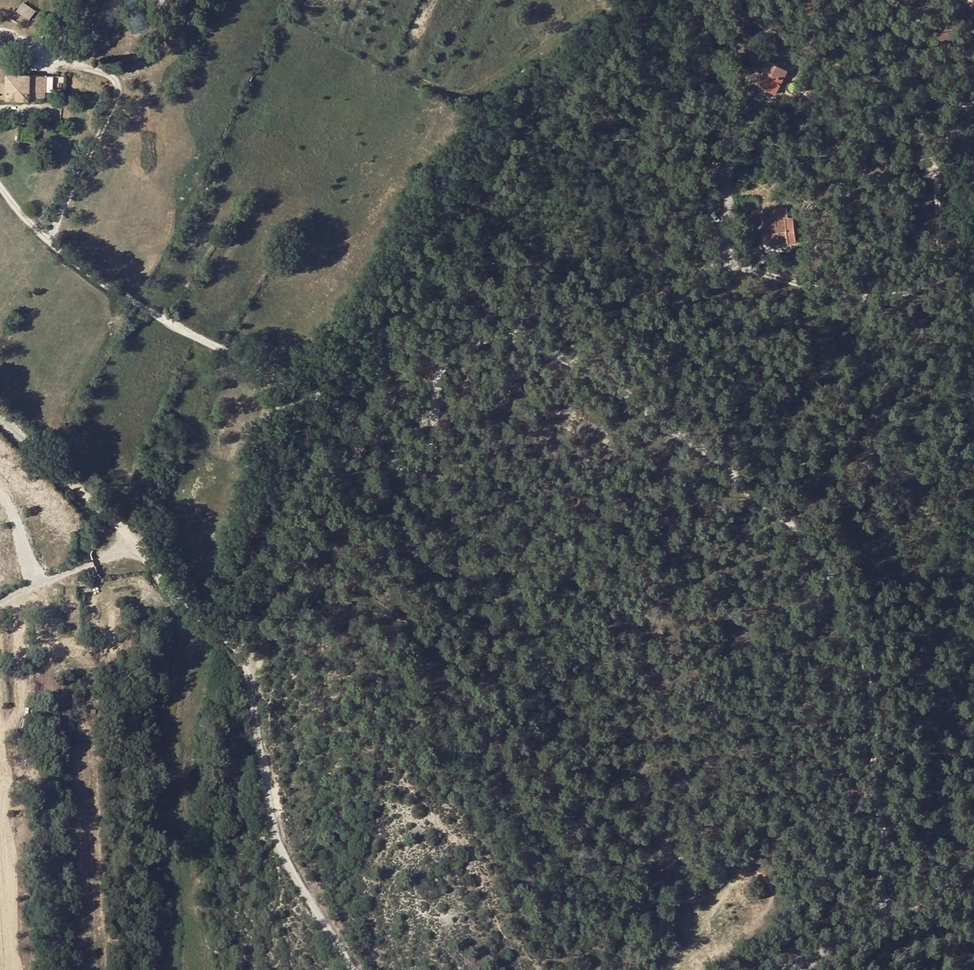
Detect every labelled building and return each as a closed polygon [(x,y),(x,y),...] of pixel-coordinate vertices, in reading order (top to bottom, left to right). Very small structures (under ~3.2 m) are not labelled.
[(30,18),(35,10),(23,2),(17,10),(30,18)] [(766,79),(762,77),(759,85),(777,94),(788,71),(766,60),(762,69),(769,73),(766,79)] [(45,75),(15,74),(16,61),(6,61),(5,66),(0,65),(0,89),(4,90),(4,97),(44,99),(44,90),(45,75)] [(769,73),(762,69),(758,75),(762,77),(766,79),(769,73)] [(51,91),(52,75),(45,75),(44,90),(51,91)] [(774,217),(773,209),(773,207),(762,208),(763,218),(774,217)] [(773,209),(774,217),(763,218),(765,239),(771,239),(772,244),(795,243),(793,218),(787,218),(787,208),(773,209)]
